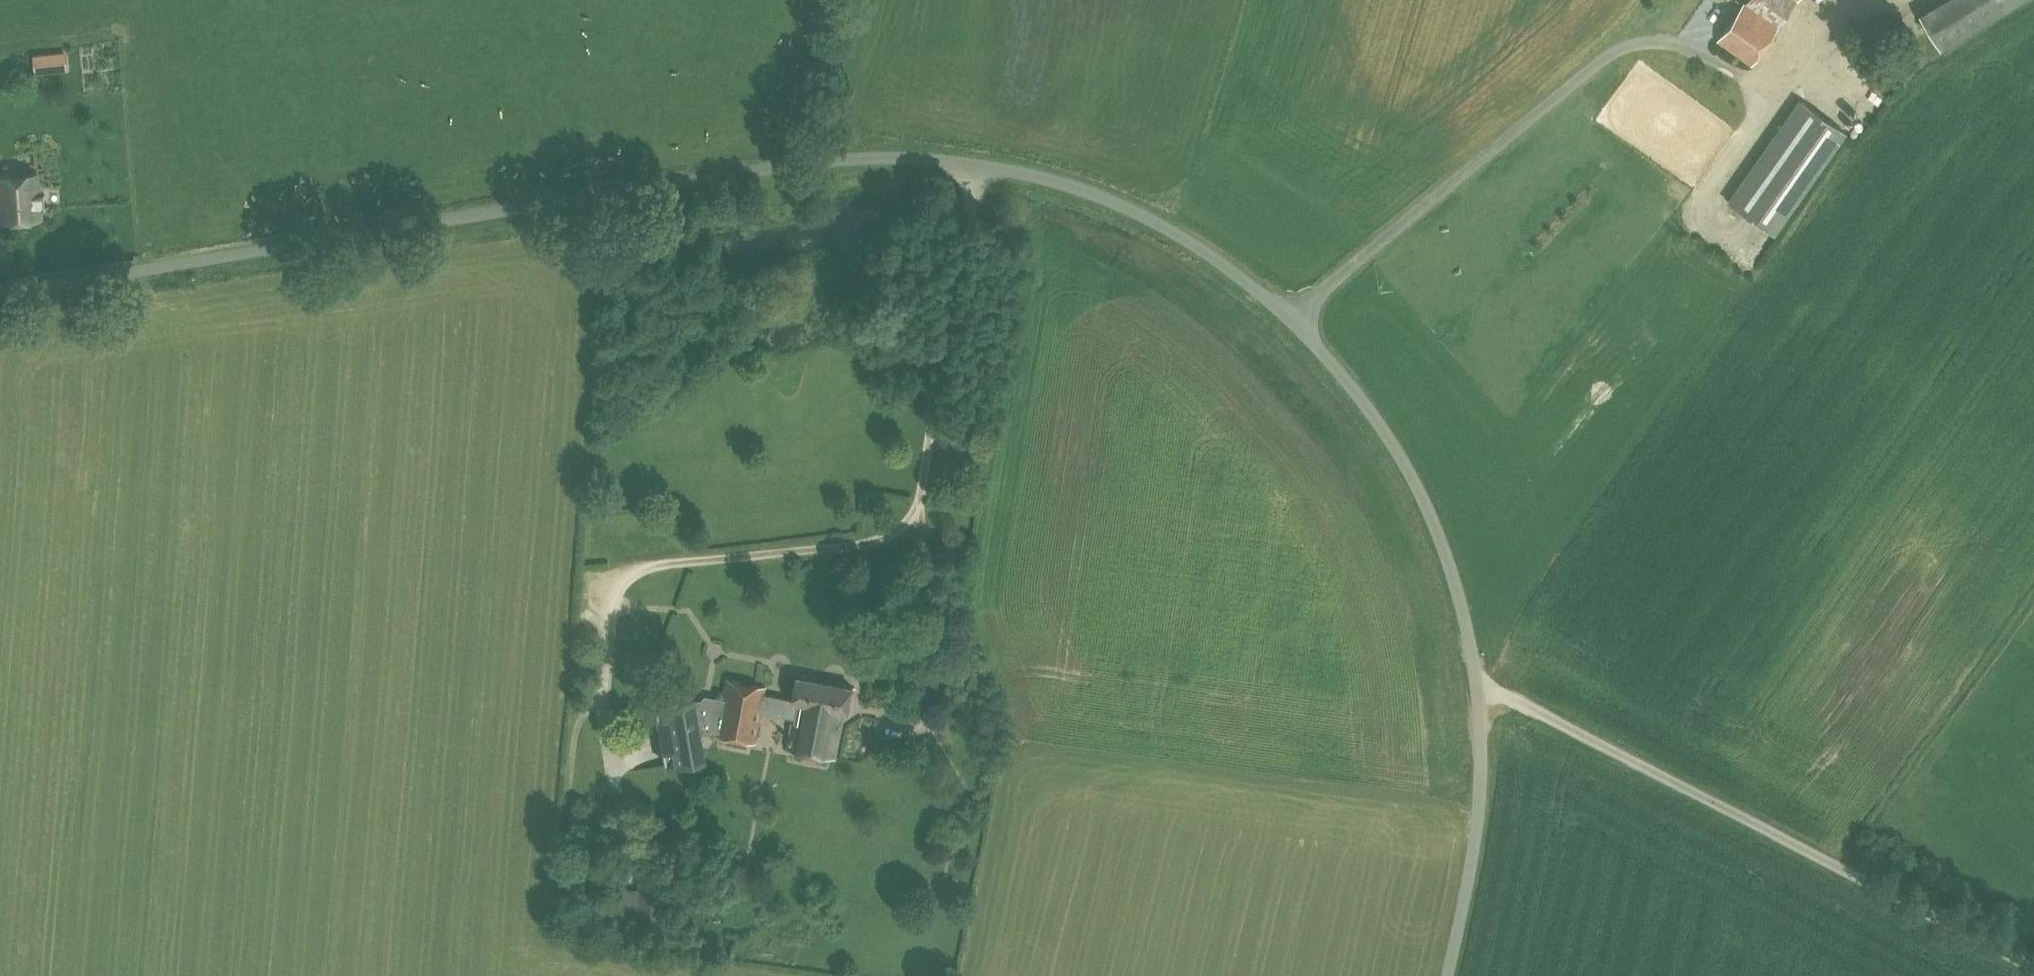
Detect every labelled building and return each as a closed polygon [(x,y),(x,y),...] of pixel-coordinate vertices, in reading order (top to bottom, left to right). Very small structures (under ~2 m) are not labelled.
[(1716,39),(1751,64),(1778,25),(1796,0),(1748,0),(1746,2),(1744,0),(1716,39)] [(1918,12),(1939,48),(2021,0),(1938,0),(1918,12)] [(39,70),(71,67),(70,51),(38,54),(39,70)] [(1785,126),(1731,203),(1771,232),(1785,212),(1843,130),(1803,101),(1785,126)] [(1,202),(3,220),(41,217),(40,207),(45,207),(44,194),(39,194),(38,173),(0,176),(0,202),(1,202)] [(698,731),(716,729),(716,732),(755,739),(761,709),(792,715),(786,746),(835,755),(844,709),(847,709),(852,684),(797,674),(793,697),(765,692),(766,685),(726,677),(722,697),(707,694),(704,698),(693,699),(692,694),(656,700),(668,765),(703,759),(698,731)] [(620,918),(665,916),(662,867),(637,868),(638,887),(618,889),(620,918)]
